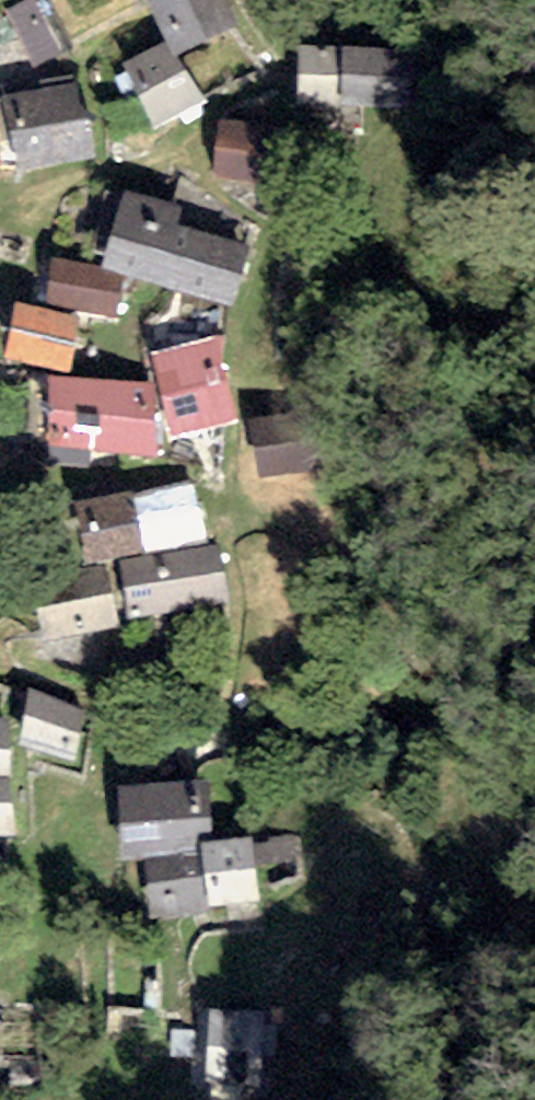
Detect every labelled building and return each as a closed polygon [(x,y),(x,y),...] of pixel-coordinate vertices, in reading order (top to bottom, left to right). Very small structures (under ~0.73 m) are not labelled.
[(51,0),(25,0),(13,6),(44,66),(77,49),(51,0)] [(145,12),(165,51),(124,72),(152,135),(206,105),(176,68),(238,33),(221,0),(164,0),(145,12)] [(416,55),(297,56),(298,115),(417,113),(416,55)] [(26,145),(7,149),(16,184),(98,164),(80,89),(16,105),(26,145)] [(281,135),(219,128),(212,190),(274,196),(281,135)] [(181,217),(125,205),(105,272),(52,267),(47,312),(119,322),(121,289),(232,314),(248,254),(177,235),(181,217)] [(81,329),(15,316),(5,371),(71,384),(81,329)] [(215,349),(151,365),(172,449),(237,432),(215,349)] [(155,390),(47,391),(48,461),(155,460),(155,390)] [(313,417),(249,431),(261,489),(325,475),(313,417)] [(192,489),(76,517),(83,571),(31,586),(43,650),(120,628),(106,577),(119,574),(129,624),(228,606),(216,549),(206,550),(192,489)] [(87,722),(32,706),(21,744),(76,760),(87,722)] [(0,728),(0,843),(14,842),(8,781),(8,728),(0,728)] [(207,792),(122,803),(126,870),(146,871),(156,934),(262,907),(248,844),(210,849),(207,792)] [(269,1021),(210,1019),(208,1096),(266,1098),(269,1021)]
